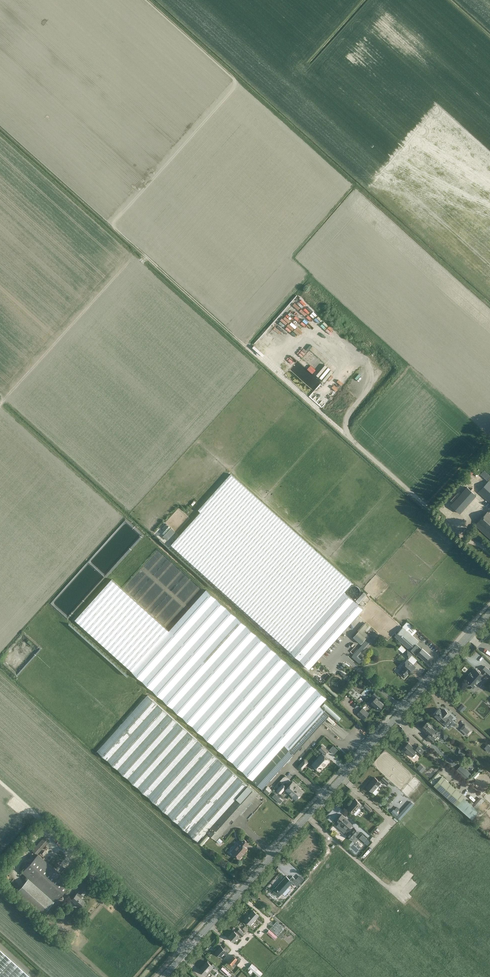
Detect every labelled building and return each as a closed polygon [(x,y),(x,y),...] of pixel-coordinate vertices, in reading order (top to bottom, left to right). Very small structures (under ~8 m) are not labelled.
[(363,609),(350,597),(349,596),(344,592),(352,583),(231,473),(198,509),(201,512),(171,544),(276,638),(309,669),(337,638),(363,609)] [(489,501),(489,480),(489,479),(479,491),(489,501)] [(460,513),(476,495),(467,486),(450,505),(460,513)] [(487,511),(475,525),(489,538),(489,513),(487,511)] [(158,529),(168,539),(176,531),(166,521),(158,529)] [(75,619),(133,671),(171,629),(113,577),(75,619)] [(327,698),(206,589),(171,629),(133,671),(132,672),(253,780),(262,789),(294,753),(329,714),(320,705),(327,698)] [(366,595),(363,592),(356,600),(359,603),(366,595)] [(403,626),(395,636),(398,638),(411,650),(418,656),(419,654),(426,660),(430,655),(422,648),(419,652),(413,647),(419,641),(416,638),(413,635),(417,630),(407,621),(403,626)] [(362,633),(368,626),(365,623),(353,636),(355,638),(361,643),(366,638),(366,637),(362,633)] [(371,639),(369,637),(352,656),(360,663),(362,660),(357,656),(371,639)] [(412,654),(407,649),(405,648),(403,650),(405,651),(403,653),(408,658),(412,654)] [(407,659),(400,667),(402,668),(398,672),(404,677),(412,668),(413,669),(415,667),(407,659)] [(489,675),(489,670),(485,666),(481,670),(482,671),(480,673),(475,669),(466,679),(471,683),(469,686),(473,689),(476,686),(474,684),(478,680),(479,681),(482,677),(483,678),(486,675),(488,677),(489,675)] [(324,683),(322,685),(336,697),(338,695),(324,683)] [(384,704),(379,699),(381,697),(375,691),(372,695),(373,696),(369,700),(371,702),(379,709),(380,709),(381,709),(382,707),(384,704)] [(198,841),(207,831),(216,840),(258,794),(148,695),(98,751),(198,841)] [(463,703),(459,707),(462,711),(467,706),(463,703)] [(364,719),(369,713),(363,707),(357,713),(364,719)] [(439,709),(434,714),(443,722),(448,717),(448,716),(450,714),(445,709),(443,712),(439,709)] [(432,735),(436,731),(427,722),(421,728),(428,735),(426,737),(431,742),(435,737),(434,736),(432,735)] [(465,723),(460,729),(468,736),(473,730),(465,723)] [(408,742),(403,748),(412,756),(416,752),(419,755),(424,750),(419,745),(416,749),(408,742)] [(330,749),(335,753),(338,749),(333,744),(330,749)] [(462,750),(459,749),(458,754),(460,755),(463,757),(466,754),(462,750)] [(322,754),(314,763),(317,766),(316,767),(320,770),(324,766),(330,760),(322,754)] [(422,772),(426,768),(420,763),(417,768),(422,772)] [(462,765),(457,771),(466,779),(471,774),(462,765)] [(387,785),(389,782),(383,776),(380,779),(387,785)] [(434,785),(456,805),(472,819),(479,811),(477,809),(484,801),(480,797),(473,805),(464,797),(465,796),(442,776),(434,785)] [(372,792),(381,782),(375,777),(366,786),(372,792)] [(285,789),(292,795),(293,795),(297,798),(303,792),(296,786),(297,786),(293,782),(287,789),(282,784),(277,790),(281,793),(285,789)] [(353,813),(361,804),(355,798),(347,808),(353,813)] [(369,812),(372,809),(365,802),(362,805),(369,812)] [(352,839),(360,831),(355,826),(354,827),(352,825),(353,824),(342,814),(336,820),(347,830),(347,829),(350,831),(347,835),(352,839)] [(71,883),(62,874),(38,853),(49,840),(45,836),(33,850),(38,854),(22,871),(29,878),(16,892),(45,918),(51,910),(49,908),(71,883)] [(239,842),(231,851),(239,859),(243,854),(248,848),(244,845),(247,841),(242,837),(238,841),(239,842)] [(10,861),(10,860),(0,871),(0,876),(3,878),(15,865),(10,861)] [(273,891),(279,896),(281,893),(282,894),(292,882),(295,884),(298,881),(292,876),(290,879),(286,876),(275,888),(276,889),(273,891)] [(84,895),(91,887),(86,883),(79,891),(77,894),(76,894),(71,899),(78,906),(83,900),(81,898),(83,895),(84,895)] [(250,925),(259,915),(253,910),(244,919),(250,925)] [(270,928),(278,935),(284,928),(277,921),(270,928)] [(240,938),(244,933),(239,929),(236,932),(234,931),(229,937),(234,941),(238,936),(240,938)] [(274,939),(277,936),(270,930),(267,932),(274,939)] [(220,957),(224,952),(226,954),(228,952),(226,950),(221,945),(215,952),(220,957)] [(11,960),(0,950),(0,976),(30,976),(11,960)] [(234,955),(228,961),(232,965),(235,967),(240,960),(234,955)] [(206,975),(213,966),(207,961),(199,969),(206,975)] [(252,963),(248,967),(251,969),(248,972),(251,974),(253,971),(260,976),(263,973),(252,963)] [(223,966),(220,970),(227,975),(229,972),(223,966)]
